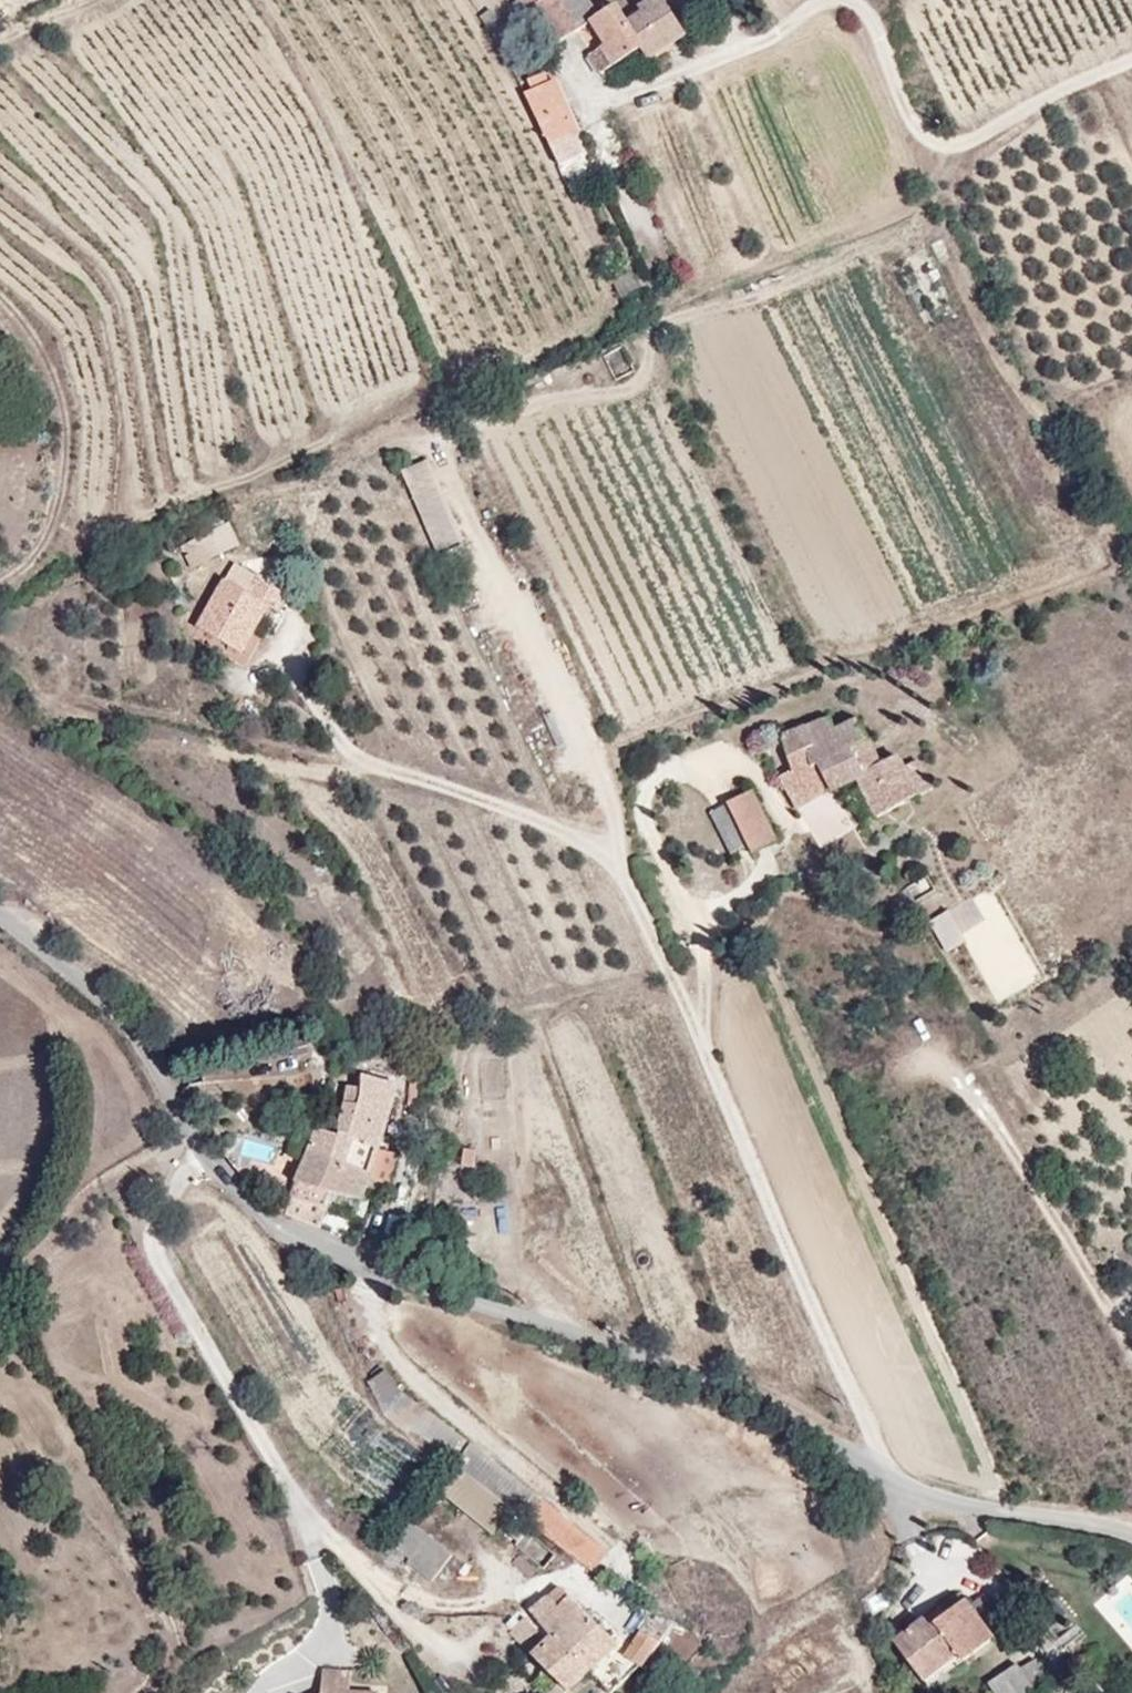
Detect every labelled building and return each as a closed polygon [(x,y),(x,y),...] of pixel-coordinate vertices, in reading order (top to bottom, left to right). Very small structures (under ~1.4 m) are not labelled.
[(531,9),(525,11),(533,28),(546,22),(555,42),(557,46),(580,36),(565,0),(527,0),(531,9)] [(590,0),(565,0),(580,36),(596,29),(593,22),(599,19),(590,0)] [(681,49),(665,9),(643,17),(646,27),(631,32),(622,11),(599,19),(593,22),(596,29),(601,43),(597,45),(607,67),(635,56),(642,66),(681,49)] [(555,42),(546,22),(533,28),(542,47),(555,42)] [(607,67),(597,45),(582,51),(591,73),(607,67)] [(542,88),(537,77),(520,85),(526,97),(542,88)] [(575,136),(550,84),(542,88),(526,97),(550,149),(575,136)] [(581,160),(571,138),(550,149),(561,172),(581,160)] [(463,539),(427,461),(401,473),(437,551),(463,539)] [(189,568),(240,546),(230,523),(179,544),(189,568)] [(279,613),(288,596),(237,564),(201,624),(243,650),(268,608),(279,613)] [(142,601),(144,617),(153,616),(152,600),(142,601)] [(800,779),(866,750),(854,726),(845,730),(842,723),(834,726),(837,733),(833,734),(828,723),(774,737),(786,775),(786,777),(792,784),(800,779)] [(849,768),(870,759),(866,750),(845,760),(849,768)] [(909,799),(889,762),(875,768),(870,759),(849,768),(845,760),(800,779),(810,797),(815,797),(823,793),(826,796),(853,784),(867,818),(909,799)] [(906,763),(894,770),(909,799),(921,792),(906,763)] [(810,797),(800,779),(792,784),(786,777),(786,775),(775,781),(788,809),(800,803),(804,805),(810,797)] [(867,818),(853,784),(836,791),(851,826),(867,818)] [(773,843),(747,794),(725,808),(752,857),(773,843)] [(734,859),(749,851),(725,808),(711,817),(734,859)] [(943,901),(923,912),(939,940),(958,929),(943,901)] [(282,1061),(286,1077),(310,1071),(306,1055),(311,1053),(307,1037),(283,1044),(287,1060),(282,1061)] [(376,1152),(397,1088),(369,1078),(356,1113),(339,1110),(335,1141),(312,1135),(305,1160),(367,1180),(376,1152)] [(389,1157),(376,1152),(367,1180),(380,1184),(389,1157)] [(354,1220),(367,1180),(305,1160),(286,1223),(319,1231),(326,1211),(354,1220)] [(526,1492),(505,1474),(486,1496),(508,1514),(526,1492)] [(608,1560),(526,1492),(508,1514),(570,1564),(590,1580),(608,1560)] [(460,1569),(417,1531),(400,1549),(416,1564),(409,1573),(438,1593),(460,1569)] [(559,1613),(572,1600),(562,1589),(548,1602),(559,1613)] [(625,1638),(614,1627),(607,1634),(572,1600),(559,1613),(548,1602),(533,1618),(556,1642),(590,1675),(625,1638)] [(965,1672),(991,1652),(962,1611),(929,1636),(922,1627),(892,1651),(920,1689),(956,1661),(965,1672)] [(556,1642),(552,1646),(529,1623),(515,1638),(534,1657),(530,1661),(562,1692),(573,1692),(590,1675),(556,1642)] [(639,1674),(661,1645),(647,1638),(626,1663),(639,1674)] [(965,1672),(956,1661),(920,1689),(923,1692),(938,1692),(965,1672)] [(1030,1672),(1017,1682),(1012,1674),(985,1692),(1044,1692),(1030,1672)] [(351,1679),(318,1678),(317,1692),(351,1692),(351,1679)]
